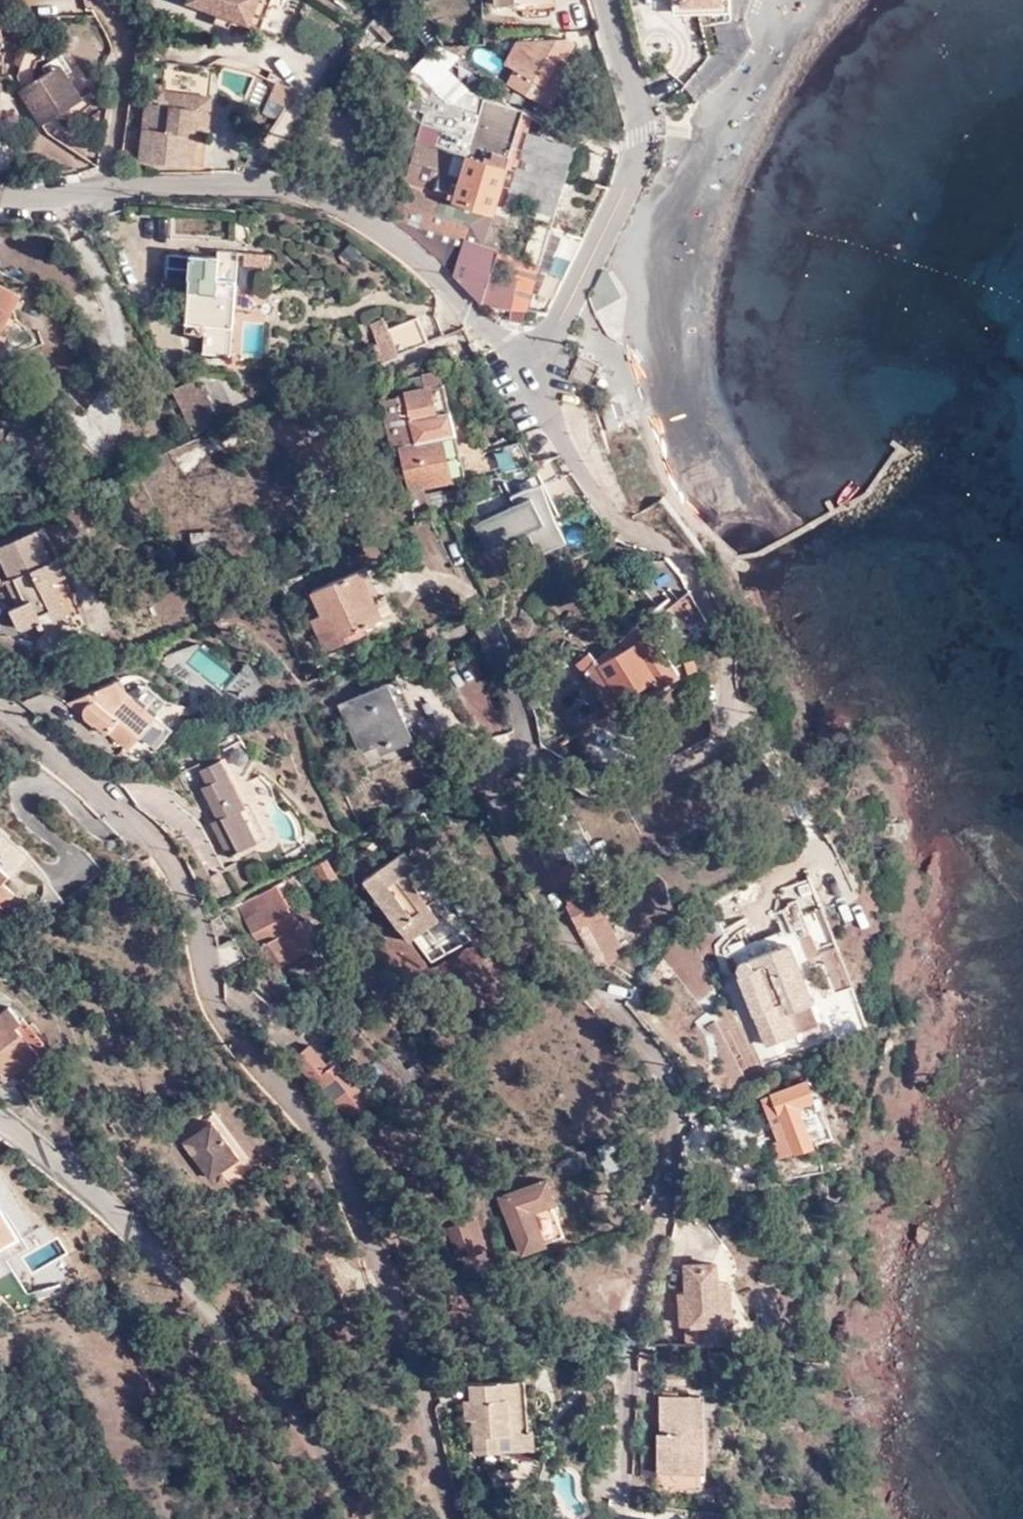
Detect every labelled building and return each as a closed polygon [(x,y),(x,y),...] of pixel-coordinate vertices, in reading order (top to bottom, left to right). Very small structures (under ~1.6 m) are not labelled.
[(248,25),(259,0),(189,0),(189,1),(248,25)] [(248,25),(260,30),(272,0),(259,0),(248,25)] [(493,4),(519,4),(520,9),(528,9),(528,3),(548,2),(548,0),(493,0),(493,4)] [(371,19),(354,44),(368,60),(390,39),(371,19)] [(510,85),(546,107),(570,64),(562,58),(571,43),(565,39),(518,41),(505,62),(516,71),(508,85),(510,85)] [(460,58),(437,46),(404,78),(425,104),(432,87),(436,91),(443,99),(469,108),(473,95),(451,68),(460,58)] [(47,72),(20,90),(43,126),(83,100),(67,74),(73,70),(62,54),(43,66),(47,72)] [(169,83),(212,88),(214,66),(172,62),(169,83)] [(293,98),(295,94),(294,91),(292,88),(277,81),(269,100),(268,101),(263,113),(278,120),(286,107),(290,103),(293,98)] [(161,91),(160,97),(173,100),(174,93),(174,92),(161,91)] [(524,112),(519,109),(512,130),(476,119),(483,98),(473,95),(469,108),(443,99),(436,91),(420,143),(454,154),(457,147),(508,163),(516,165),(531,117),(524,112)] [(174,93),(173,100),(172,107),(195,110),(193,136),(205,137),(209,98),(174,93)] [(173,100),(160,97),(159,106),(145,105),(138,163),(172,166),(189,168),(193,136),(195,110),(172,107),(173,100)] [(519,109),(483,98),(476,119),(512,130),(519,109)] [(17,116),(1,119),(9,158),(24,156),(17,116)] [(1,119),(0,119),(0,160),(9,158),(1,119)] [(493,210),(508,163),(457,147),(454,154),(420,143),(396,220),(451,238),(447,253),(452,258),(458,260),(457,263),(490,274),(497,253),(481,248),(482,244),(493,210)] [(508,215),(493,210),(482,244),(498,249),(508,215)] [(482,300),(490,274),(457,263),(458,260),(452,258),(447,253),(451,238),(396,220),(394,224),(423,247),(481,301),(481,300),(482,300)] [(537,263),(528,309),(544,311),(580,237),(547,228),(537,263)] [(270,248),(245,247),(244,258),(270,259),(270,248)] [(191,256),(191,280),(191,332),(201,332),(201,322),(208,323),(208,352),(237,353),(239,248),(219,248),(218,255),(191,254),(191,256)] [(528,310),(528,309),(537,263),(497,251),(497,253),(490,274),(482,300),(492,302),(492,303),(511,308),(508,319),(522,323),(525,309),(528,310)] [(166,280),(191,280),(191,256),(167,256),(166,280)] [(615,284),(590,298),(594,307),(595,312),(623,297),(615,284)] [(27,301),(0,285),(0,346),(27,301)] [(621,329),(627,307),(623,297),(595,312),(605,334),(620,345),(621,329)] [(371,347),(377,364),(427,344),(417,321),(388,333),(382,319),(368,325),(376,345),(371,347)] [(264,353),(265,320),(242,320),(242,353),(264,353)] [(422,374),(426,388),(443,384),(439,370),(422,374)] [(190,381),(170,391),(193,435),(212,426),(206,413),(193,388),(190,381)] [(202,383),(193,388),(206,413),(213,407),(202,383)] [(410,488),(436,482),(431,471),(461,458),(443,384),(426,388),(404,392),(403,387),(392,389),(394,395),(379,399),(388,439),(402,435),(404,442),(399,444),(410,488)] [(609,430),(637,419),(626,392),(598,403),(609,430)] [(390,446),(399,444),(404,442),(402,435),(388,439),(390,446)] [(27,455),(19,450),(13,458),(22,463),(27,455)] [(466,475),(461,458),(431,471),(436,482),(466,475)] [(617,537),(592,504),(589,500),(558,515),(544,474),(539,461),(505,469),(515,492),(521,505),(516,507),(506,485),(477,496),(472,499),(479,519),(478,519),(491,546),(531,528),(550,568),(617,537)] [(600,511),(592,498),(589,500),(592,504),(617,537),(600,511)] [(49,524),(44,527),(57,556),(62,554),(49,524)] [(1,545),(17,580),(19,579),(29,601),(21,604),(15,607),(24,628),(29,629),(45,622),(42,616),(68,604),(58,579),(70,573),(62,554),(57,556),(44,527),(1,545)] [(364,561),(355,565),(378,613),(393,606),(383,586),(377,588),(364,561)] [(382,622),(378,613),(355,565),(300,590),(327,646),(382,622)] [(19,579),(17,580),(12,583),(21,604),(29,601),(19,579)] [(704,617),(689,589),(667,605),(681,630),(704,617)] [(42,616),(45,622),(49,629),(73,617),(68,604),(42,616)] [(650,634),(635,643),(656,677),(670,668),(650,634)] [(656,677),(635,643),(600,663),(620,698),(656,677)] [(605,707),(620,698),(600,663),(589,646),(576,655),(605,707)] [(670,668),(656,677),(661,684),(675,676),(670,668)] [(120,677),(113,680),(122,700),(129,697),(120,677)] [(122,700),(113,680),(66,700),(78,711),(82,710),(82,712),(82,714),(84,716),(85,719),(87,720),(89,722),(92,723),(94,723),(97,723),(103,720),(106,719),(110,724),(104,730),(124,746),(133,734),(139,738),(148,745),(162,729),(160,720),(131,696),(129,697),(122,700)] [(385,683),(340,703),(362,751),(387,740),(390,747),(410,738),(385,683)] [(620,698),(605,707),(610,714),(620,708),(622,707),(622,705),(623,703),(622,701),(620,698)] [(97,723),(104,730),(110,724),(106,719),(103,720),(97,723)] [(124,753),(139,738),(133,734),(124,746),(119,750),(124,753)] [(212,825),(227,855),(265,836),(250,803),(245,806),(222,758),(199,769),(206,784),(200,786),(217,822),(212,825)] [(549,820),(566,850),(587,839),(575,817),(568,820),(563,812),(549,820)] [(431,885),(416,862),(406,851),(365,879),(408,942),(439,918),(429,905),(439,897),(431,885)] [(335,876),(327,858),(314,865),(323,882),(335,876)] [(421,859),(416,862),(431,885),(437,881),(421,859)] [(575,926),(599,969),(610,963),(613,961),(611,959),(618,955),(616,950),(621,947),(602,912),(613,906),(602,886),(591,893),(573,861),(548,874),(577,924),(575,926)] [(1,900),(12,889),(2,879),(6,873),(0,868),(0,899),(1,900)] [(818,868),(806,873),(809,879),(819,906),(821,912),(834,907),(818,868)] [(217,873),(209,878),(220,897),(229,893),(217,873)] [(819,906),(809,879),(781,890),(791,917),(819,906)] [(311,949),(272,888),(239,906),(244,918),(254,933),(263,946),(267,951),(280,969),(311,949)] [(233,935),(221,943),(234,963),(247,954),(233,935)] [(750,958),(754,966),(751,968),(747,963),(745,961),(743,960),(741,960),(738,961),(736,961),(735,964),(733,965),(733,968),(738,979),(742,990),(765,1047),(801,1032),(805,1040),(820,1034),(807,1003),(798,1006),(783,966),(791,963),(783,944),(750,958)] [(34,1045),(14,1019),(19,1014),(6,997),(0,1002),(0,1075),(1,1076),(35,1047),(34,1045)] [(40,1041),(19,1014),(14,1019),(34,1045),(40,1041)] [(331,1098),(346,1118),(369,1104),(334,1059),(326,1065),(308,1043),(292,1057),(326,1101),(331,1098)] [(786,1123),(797,1151),(835,1136),(819,1094),(813,1097),(805,1080),(773,1094),(780,1111),(772,1114),(777,1126),(786,1123)] [(212,1122),(186,1142),(211,1177),(238,1157),(212,1122)] [(788,1155),(797,1151),(786,1123),(777,1126),(788,1155)] [(545,1178),(498,1198),(521,1254),(544,1244),(531,1211),(554,1201),(545,1178)] [(17,1240),(0,1213),(0,1251),(17,1240)] [(484,1248),(472,1219),(448,1230),(459,1258),(484,1248)] [(717,1266),(683,1268),(685,1296),(678,1297),(680,1330),(684,1330),(685,1348),(735,1348),(730,1286),(718,1287),(717,1266)] [(702,1398),(670,1398),(671,1436),(669,1436),(669,1450),(652,1450),(653,1481),(670,1480),(670,1476),(714,1473),(714,1440),(703,1439),(702,1398)] [(713,1398),(702,1398),(703,1439),(714,1440),(713,1398)] [(519,1490),(544,1490),(545,1470),(539,1464),(541,1417),(489,1416),(487,1481),(517,1482),(519,1490)]
